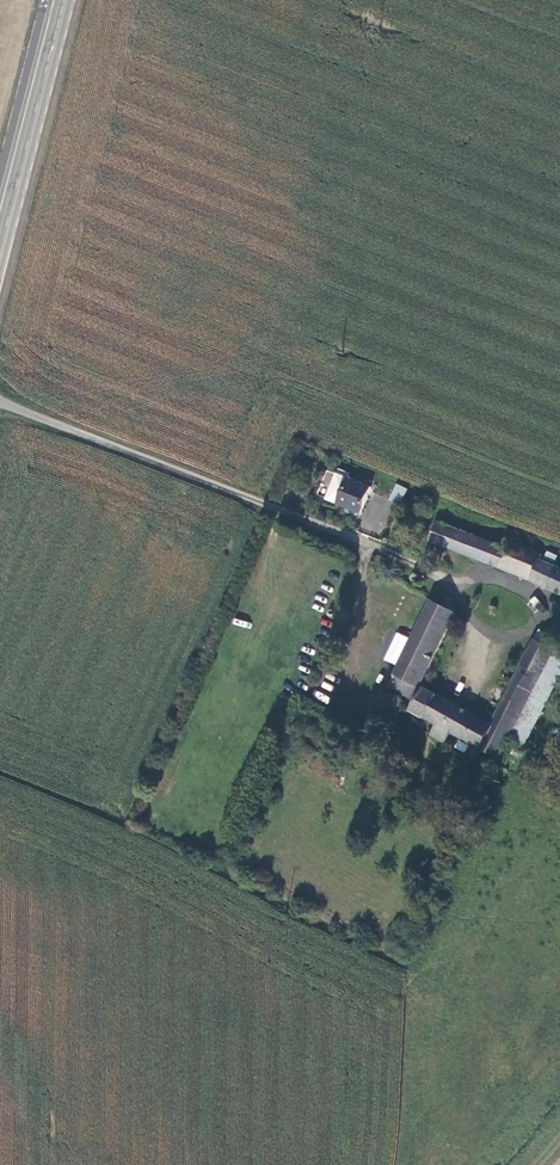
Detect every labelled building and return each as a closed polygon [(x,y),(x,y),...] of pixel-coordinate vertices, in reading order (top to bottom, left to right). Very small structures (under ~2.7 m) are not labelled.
[(370,490),(334,476),(325,500),(360,515),(370,490)] [(386,501),(400,506),(408,490),(393,484),(386,501)] [(539,560),(541,555),(506,541),(503,549),(437,524),(430,542),(559,595),(559,568),(539,560)] [(527,603),(538,615),(545,609),(534,596),(527,603)] [(454,615),(432,605),(386,689),(408,700),(454,615)] [(420,689),(408,714),(421,720),(422,719),(436,726),(431,736),(446,743),(451,733),(501,757),(511,737),(555,652),(547,648),(552,638),(535,629),(487,722),(420,689)] [(555,652),(511,737),(525,745),(559,679),(559,655),(555,652)] [(459,739),(454,747),(463,752),(468,745),(459,739)]
